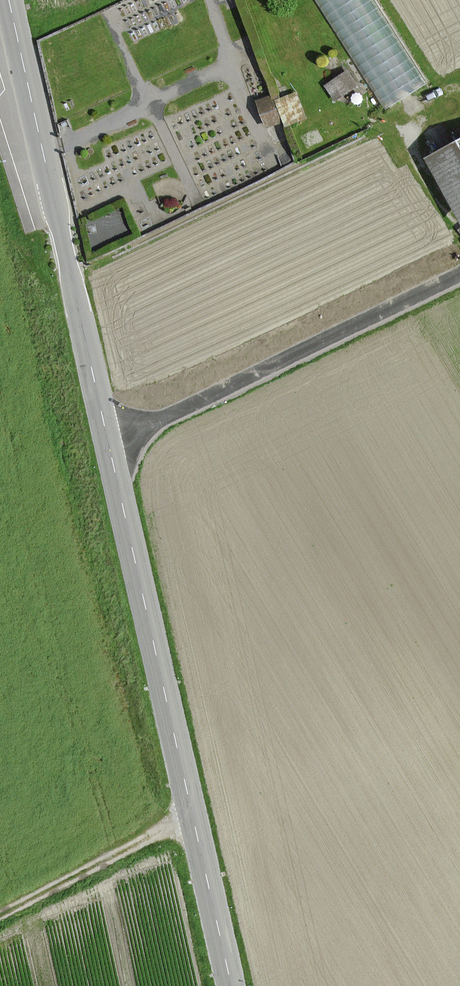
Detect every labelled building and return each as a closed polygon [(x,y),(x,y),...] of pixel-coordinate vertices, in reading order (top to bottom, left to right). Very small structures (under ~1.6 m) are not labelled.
[(386,112),(431,84),(377,0),(315,0),(386,112)] [(357,85),(347,70),(323,85),(333,100),(357,85)] [(307,119),(296,92),(280,97),(272,100),(281,123),(283,128),(289,126),(307,119)] [(270,95),(255,101),(265,129),(281,123),(272,100),(270,95)] [(428,159),(459,219),(459,142),(428,159)]
